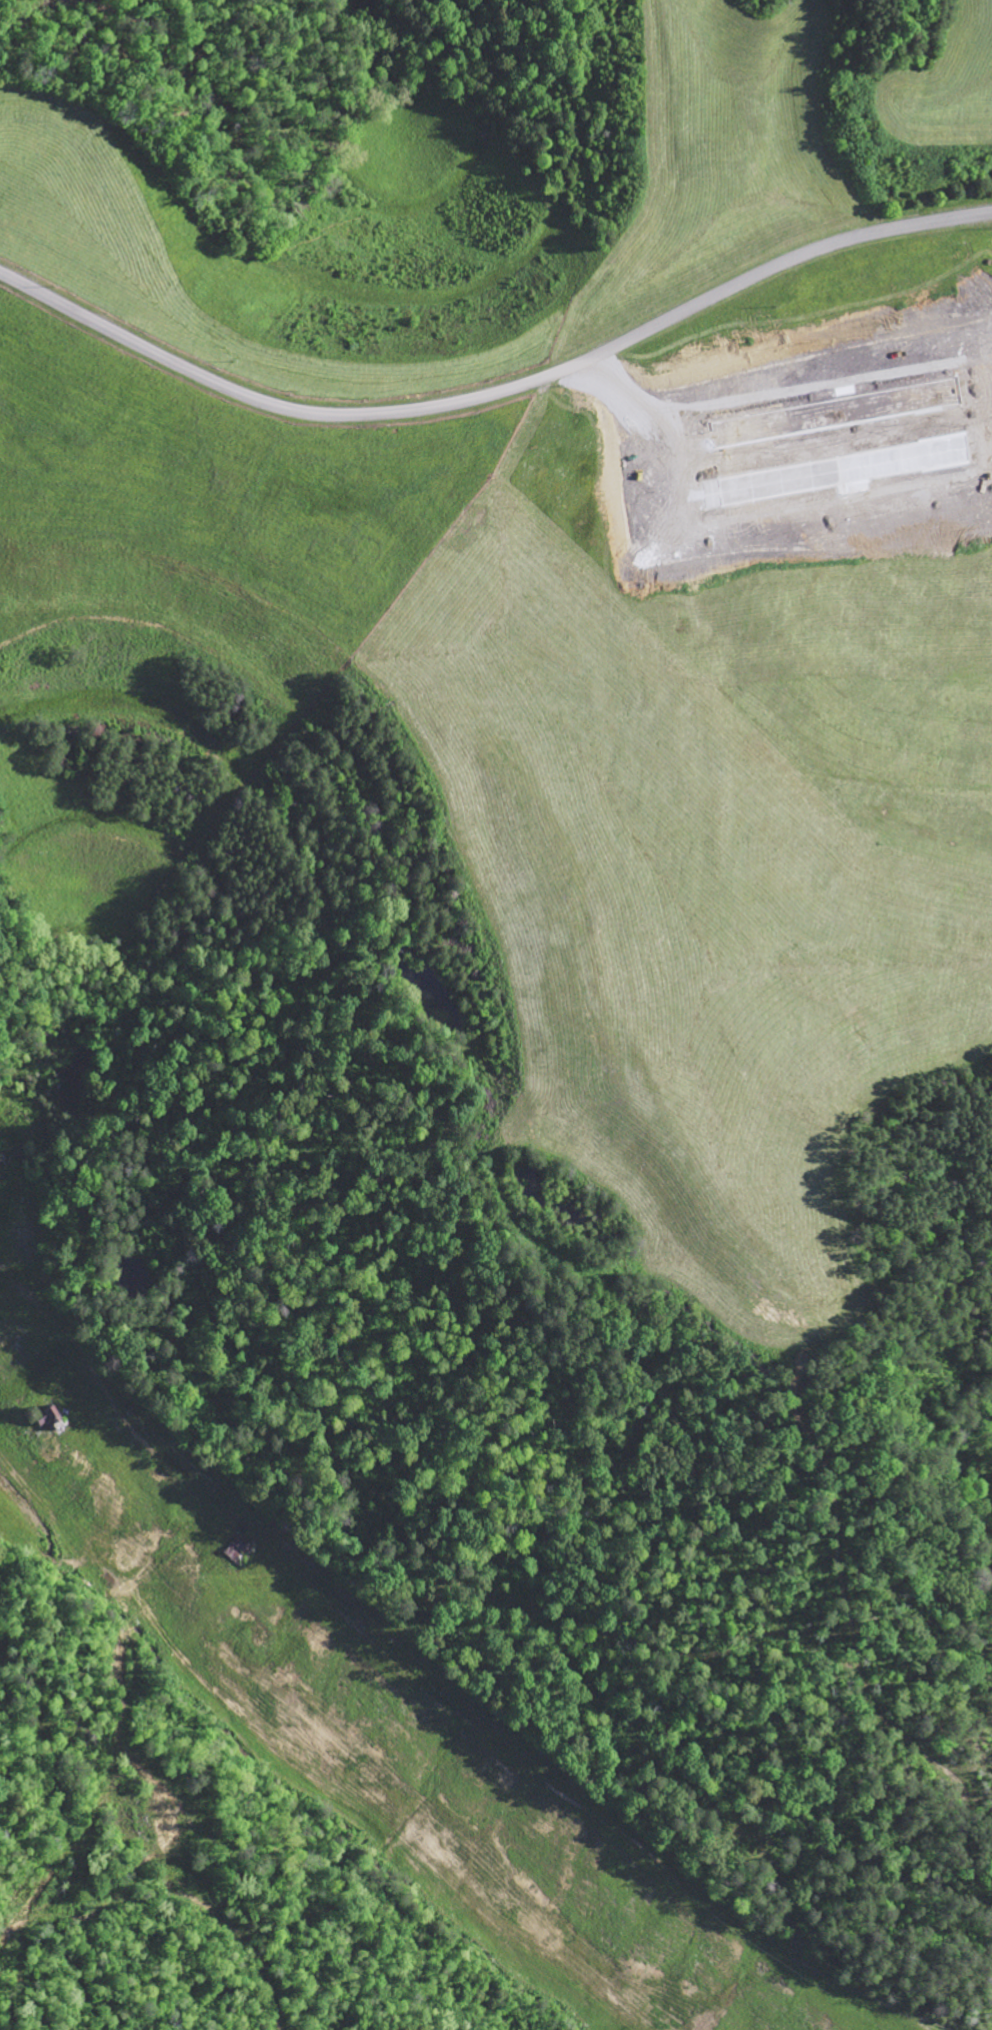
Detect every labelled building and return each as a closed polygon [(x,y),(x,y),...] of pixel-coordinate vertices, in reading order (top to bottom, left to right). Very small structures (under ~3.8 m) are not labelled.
[(46,1411),(49,1417),(41,1420),(45,1429),(52,1425),(56,1434),(67,1429),(57,1406),(46,1411)]
